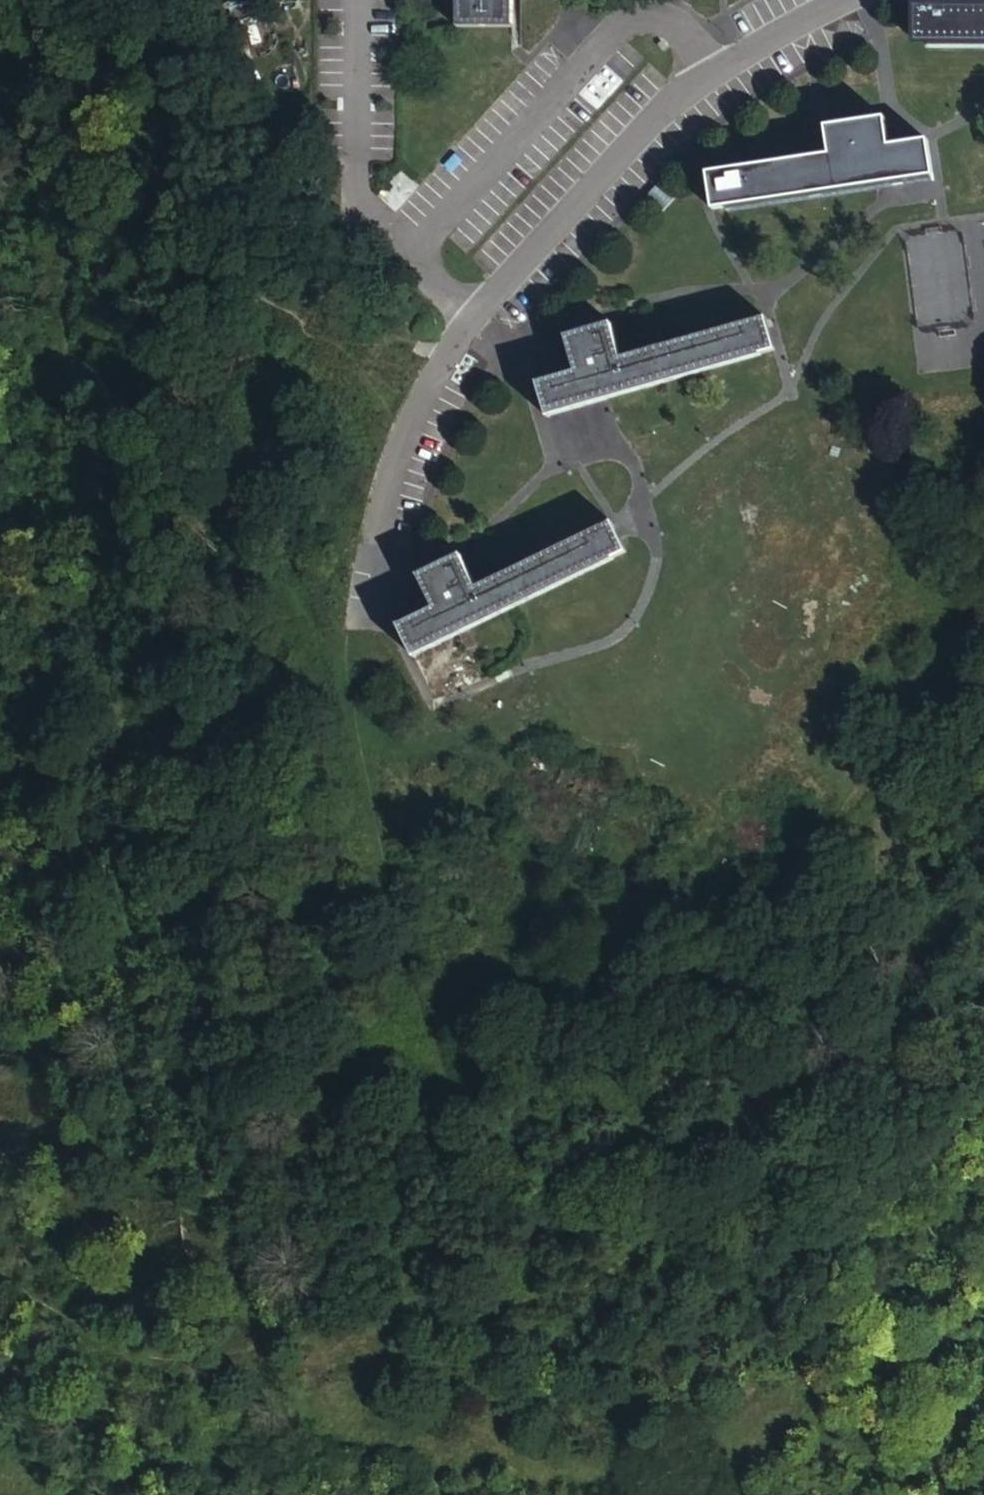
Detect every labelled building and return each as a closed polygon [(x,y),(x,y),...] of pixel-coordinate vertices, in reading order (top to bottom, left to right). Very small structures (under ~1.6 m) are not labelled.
[(457,27),(512,27),(512,0),(457,0),(457,27)] [(922,41),(983,42),(983,10),(922,10),(922,41)] [(710,177),(715,211),(933,179),(928,145),(890,150),(890,148),(889,141),(886,122),(829,130),(833,158),(710,177)] [(538,383),(547,416),(776,350),(767,317),(621,359),(611,324),(568,336),(574,360),(569,361),(571,367),(573,373),(538,383)] [(402,623),(416,654),(629,546),(613,516),(482,582),(464,550),(420,571),(433,595),(438,605),(402,623)]
